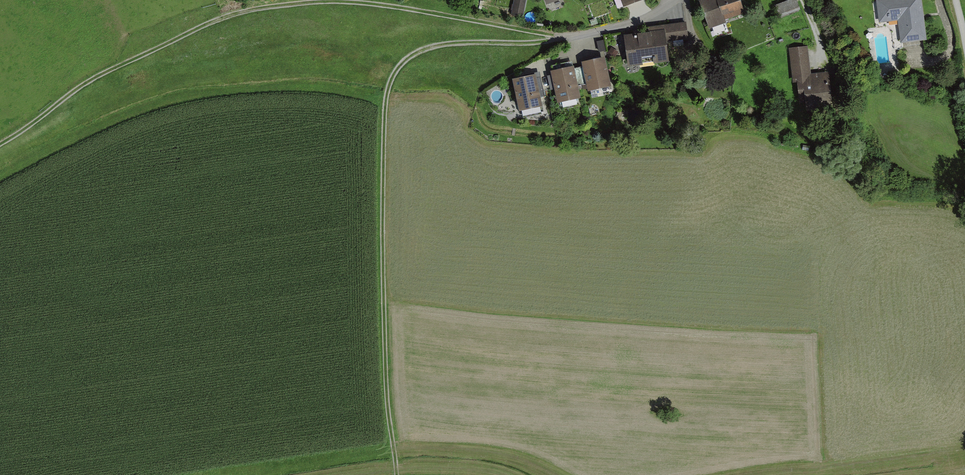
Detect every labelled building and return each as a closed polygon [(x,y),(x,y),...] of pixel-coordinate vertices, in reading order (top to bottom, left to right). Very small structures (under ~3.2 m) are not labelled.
[(511,16),(523,19),(527,0),(514,0),(511,16)] [(623,8),(645,0),(620,0),(623,8)] [(704,25),(738,14),(734,0),(695,0),(704,25)] [(776,5),(781,17),(802,9),(799,0),(790,0),(776,5)] [(877,1),(879,24),(885,23),(888,23),(891,22),(897,22),(898,21),(901,45),(908,44),(919,43),(926,42),(921,0),(883,0),(877,1)] [(644,33),(618,35),(621,65),(663,60),(661,40),(686,37),(684,22),(643,26),(644,33)] [(808,47),(789,49),(793,84),(797,84),(799,104),(805,104),(806,113),(833,110),(829,73),(811,75),(808,47)] [(605,59),(581,64),(588,95),(611,90),(605,59)] [(574,69),(550,73),(557,107),(580,102),(574,69)] [(536,77),(512,82),(519,115),(543,110),(536,77)]
